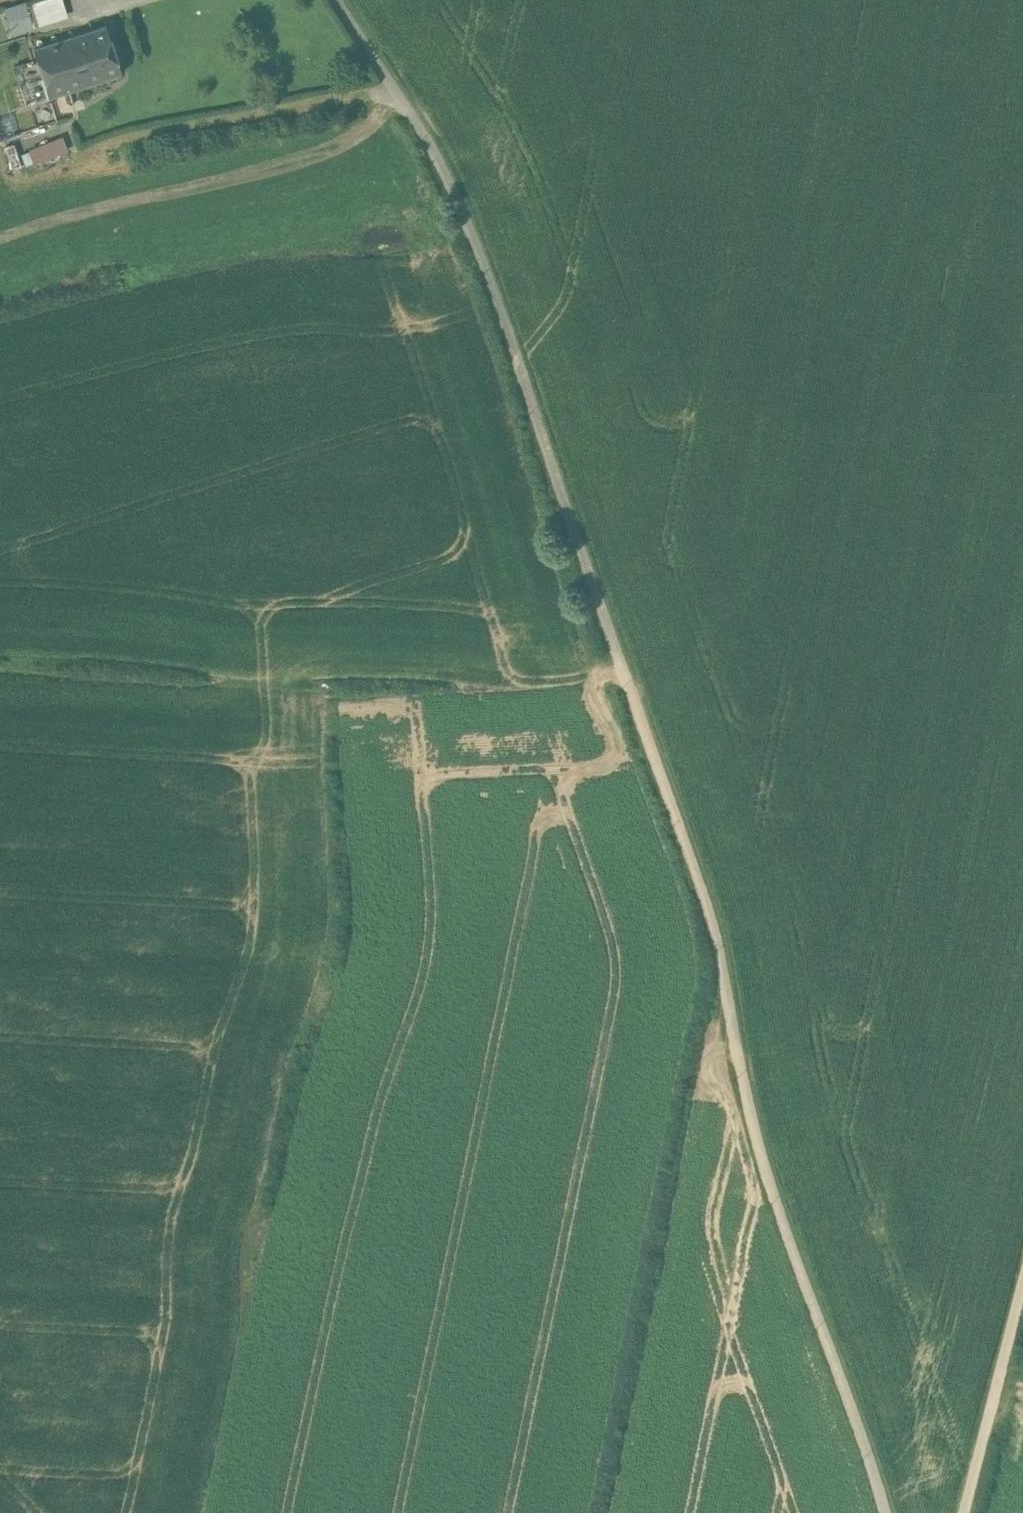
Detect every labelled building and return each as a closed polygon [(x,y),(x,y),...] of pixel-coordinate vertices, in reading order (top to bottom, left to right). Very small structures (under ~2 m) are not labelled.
[(27,3),(33,24),(68,13),(64,0),(37,0),(27,3)] [(13,32),(34,26),(33,24),(27,3),(6,10),(13,32)] [(104,25),(34,48),(49,95),(119,72),(104,25)] [(23,147),(63,133),(57,118),(18,133),(23,147)] [(35,162),(67,148),(62,135),(30,148),(35,162)]
